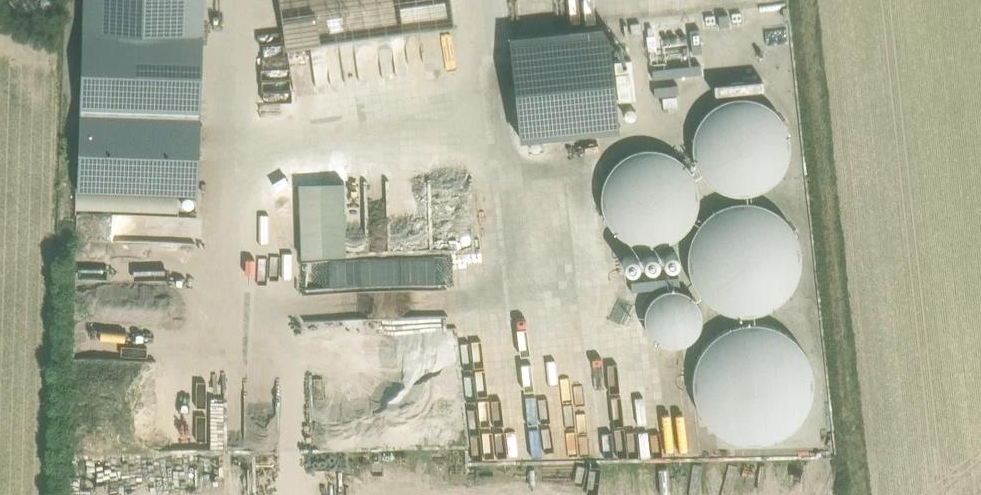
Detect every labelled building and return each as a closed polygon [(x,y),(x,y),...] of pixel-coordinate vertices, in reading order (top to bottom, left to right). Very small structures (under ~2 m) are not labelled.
[(10,2),(12,4),(14,6),(17,7),(20,8),(22,9),(25,10),(28,10),(31,11),(34,10),(37,10),(40,9),(42,8),(45,7),(48,5),(50,4),(52,2),(54,0),(8,0),(10,2)] [(203,33),(204,0),(84,0),(78,190),(198,194),(203,33)] [(451,0),(279,0),(286,49),(454,25),(451,0)] [(607,26),(510,36),(521,138),(618,128),(607,26)] [(619,99),(635,97),(631,57),(614,59),(619,99)] [(290,68),(266,69),(267,106),(291,105),(290,68)] [(658,96),(679,93),(678,83),(657,86),(658,96)] [(692,139),(692,145),(692,152),(694,158),(696,164),(698,169),(702,175),(706,179),(711,184),(716,187),(721,190),(727,192),(733,194),(740,194),(746,194),(752,193),(758,191),(764,189),(769,185),(774,181),(779,177),(782,172),(786,166),(788,160),(789,154),(790,148),(790,141),(789,135),(788,129),(785,123),(782,118),(778,113),(774,108),(769,104),(763,101),(757,99),(751,97),(745,96),(739,96),(732,97),(726,98),(720,100),(715,103),(710,107),(705,111),(701,116),(698,121),(695,127),(693,133),(692,139)] [(601,188),(600,194),(600,200),(601,206),(602,212),(605,218),(608,223),(612,228),(616,233),(621,237),(626,240),(632,242),(638,244),(644,245),(650,245),(657,245),(663,243),(669,241),(675,238),(680,234),(684,230),(689,225),(692,220),(695,214),(697,208),(698,202),(698,195),(698,189),(696,183),(694,177),(691,171),(688,166),(683,161),(679,157),(673,153),(667,151),(661,149),(655,147),(649,147),(642,147),(636,149),(630,151),(625,153),(620,157),(615,161),(611,165),(607,170),(604,176),(602,182),(601,188)] [(346,256),(346,181),(299,182),(300,257),(346,256)] [(688,248),(687,255),(687,262),(688,269),(690,275),(692,282),(695,288),(699,293),(704,298),(709,303),(715,307),(721,310),(727,312),(734,314),(740,315),(747,315),(754,314),(761,312),(767,310),(773,307),(779,303),(784,299),(788,294),(792,288),(796,283),(798,276),(800,270),(801,263),(801,257),(801,250),(799,243),(797,237),(795,231),(791,225),(787,220),(782,215),(777,211),(771,207),(765,204),(759,202),(752,201),(745,200),(738,201),(732,202),(725,204),(719,206),(713,210),(708,214),(703,218),(698,223),(694,229),(691,235),(689,242),(688,248)] [(644,311),(643,316),(643,321),(644,325),(646,330),(649,334),(652,338),(655,341),(660,344),(664,345),(669,346),(674,347),(679,346),(683,345),(688,343),(692,340),(695,336),(698,332),(700,328),(702,323),(702,318),(702,313),(701,309),(699,304),(697,300),(694,296),(690,293),(686,290),(681,289),(676,288),(671,287),(667,288),(662,290),(658,292),(654,295),(650,298),(647,302),(645,306),(644,311)] [(367,291),(304,292),(304,318),(367,317),(367,291)] [(692,377),(692,384),(693,391),(694,398),(696,404),(699,411),(703,417),(707,422),(712,427),(717,431),(723,435),(729,438),(735,441),(742,442),(749,443),(756,443),(763,442),(770,441),(776,439),(782,436),(788,432),(794,427),(799,422),(803,417),(807,411),(810,405),(812,398),(813,391),(814,384),(814,377),(813,370),(811,363),(808,357),(805,351),(801,345),(796,340),(791,335),(785,331),(779,328),(773,325),(766,323),(759,322),(752,322),(745,322),(738,323),(732,325),(726,328),(720,332),(714,336),(709,340),(705,346),(701,351),(698,357),(695,364),(693,371),(692,377)] [(650,393),(603,395),(604,419),(651,418),(650,393)] [(635,451),(644,448),(638,425),(630,428),(635,451)]
